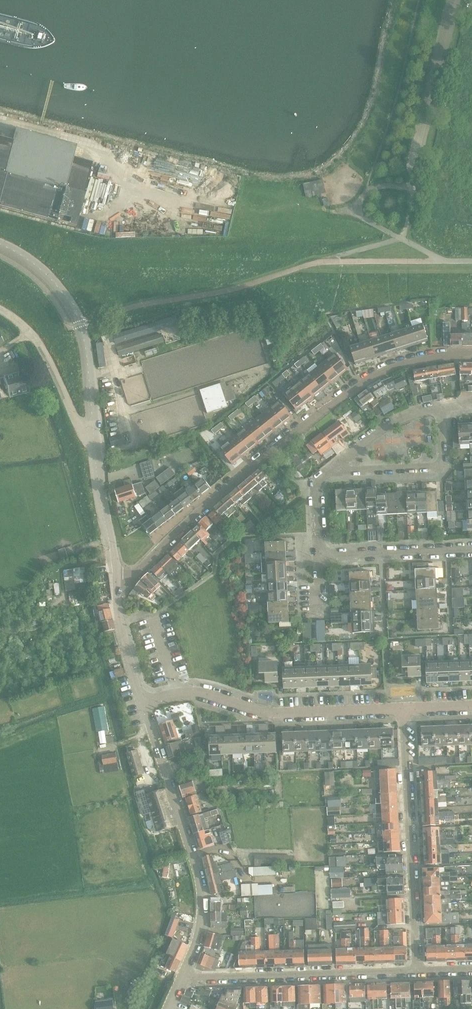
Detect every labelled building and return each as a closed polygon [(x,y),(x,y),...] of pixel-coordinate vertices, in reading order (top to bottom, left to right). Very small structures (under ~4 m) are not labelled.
[(15,129),(12,141),(0,137),(0,207),(75,227),(93,162),(73,157),(76,146),(15,129)] [(310,190),(306,191),(307,197),(327,193),(324,179),(308,182),(310,190)] [(330,316),(337,329),(342,325),(339,315),(330,316)] [(115,343),(178,323),(175,316),(113,336),(112,334),(102,337),(104,345),(115,342),(115,343)] [(463,346),(463,336),(450,336),(450,323),(443,323),(444,342),(451,342),(451,346),(463,346)] [(423,324),(412,328),(418,344),(428,341),(423,324)] [(412,328),(402,331),(407,348),(418,344),(412,328)] [(402,331),(392,334),(397,351),(407,348),(402,331)] [(392,334),(381,338),(387,354),(397,351),(392,334)] [(120,356),(164,342),(162,335),(117,349),(120,356)] [(463,336),(463,346),(471,346),(471,335),(463,336)] [(381,338),(371,341),(376,358),(387,354),(381,338)] [(376,358),(371,341),(361,344),(366,361),(376,358)] [(366,361),(361,344),(350,348),(349,343),(344,344),(346,352),(351,350),(355,364),(366,361)] [(101,344),(97,344),(100,368),(105,367),(101,344)] [(348,369),(337,355),(336,354),(327,361),(340,377),(343,374),(342,373),(348,369)] [(340,377),(327,361),(318,368),(330,383),(336,378),(336,380),(340,377)] [(456,375),(454,364),(444,366),(446,377),(456,375)] [(460,364),(460,375),(461,375),(461,381),(471,381),(471,364),(460,364)] [(446,377),(444,366),(434,367),(436,378),(446,377)] [(436,378),(434,367),(424,369),(426,380),(436,378)] [(330,383),(318,368),(310,375),(323,390),(326,388),(325,387),(330,383)] [(426,380),(424,369),(413,371),(415,382),(426,380)] [(323,390),(310,375),(307,371),(303,374),(306,378),(301,381),(313,396),(319,392),(319,393),(323,390)] [(25,372),(4,377),(0,378),(0,400),(2,399),(30,392),(25,372)] [(415,386),(412,374),(407,375),(414,397),(422,395),(420,385),(415,386)] [(388,391),(395,388),(396,390),(407,385),(404,377),(393,382),(392,378),(381,383),(371,389),(377,398),(388,391)] [(313,396),(301,381),(297,384),(294,381),(290,384),(293,388),(306,404),(309,401),(308,400),(313,396)] [(236,399),(231,385),(227,387),(225,382),(220,384),(200,390),(207,414),(228,407),(226,402),(236,399)] [(306,404),(293,388),(284,395),(296,410),(302,405),(302,406),(306,404)] [(383,413),(377,405),(378,404),(368,390),(355,399),(363,411),(367,408),(365,405),(370,401),(374,407),(372,408),(378,416),(383,413)] [(393,407),(389,400),(379,406),(383,413),(393,407)] [(292,416),(281,403),(280,402),(271,409),(284,424),(287,422),(287,421),(286,421),(292,416)] [(284,424),(271,409),(263,415),(275,430),(280,426),(280,427),(284,424)] [(362,419),(356,411),(349,416),(356,424),(362,419)] [(275,430),(263,415),(254,422),(267,438),(270,435),(269,434),(275,430)] [(349,434),(339,421),(321,434),(331,448),(337,443),(334,439),(340,435),(343,439),(349,434)] [(267,438),(254,422),(246,429),(257,444),(263,439),(263,440),(267,438)] [(470,445),(469,424),(469,422),(458,422),(459,429),(453,430),(454,448),(460,447),(460,445),(470,445)] [(257,444),(246,429),(237,435),(250,451),(253,449),(253,448),(252,448),(257,444)] [(331,448),(321,434),(306,445),(313,454),(325,445),(329,449),(331,448)] [(250,451),(237,435),(229,442),(241,457),(246,453),(247,454),(250,451)] [(121,436),(109,439),(111,447),(123,444),(121,436)] [(241,457),(229,442),(220,449),(232,465),(236,462),(235,461),(241,457)] [(297,457),(292,461),(298,470),(303,466),(297,457)] [(471,464),(463,464),(464,470),(465,470),(465,480),(471,480),(471,464)] [(186,472),(189,476),(196,471),(193,467),(186,472)] [(263,480),(267,477),(260,469),(252,475),(263,488),(267,485),(263,480)] [(160,474),(155,478),(161,487),(166,482),(160,474)] [(263,488),(252,475),(245,482),(256,494),(263,488)] [(281,487),(288,482),(283,476),(276,481),(281,487)] [(123,482),(125,488),(133,485),(131,479),(123,482)] [(204,480),(196,486),(202,495),(211,488),(204,480)] [(256,494),(245,482),(237,488),(248,501),(256,494)] [(141,483),(133,485),(136,497),(145,494),(141,483)] [(136,497),(133,485),(125,488),(115,491),(119,503),(136,497)] [(196,486),(187,493),(193,502),(202,495),(196,486)] [(357,510),(356,490),(356,487),(352,488),(352,490),(346,490),(347,511),(357,510)] [(367,510),(366,489),(366,487),(362,487),(362,489),(356,490),(357,510),(367,510)] [(377,514),(376,494),(377,494),(376,489),(376,487),(372,487),(372,489),(366,489),(367,510),(367,514),(377,514)] [(248,501),(237,488),(229,495),(236,503),(240,500),(244,505),(248,501)] [(347,511),(346,490),(346,488),(342,488),(342,490),(336,491),(337,511),(347,511)] [(427,513),(426,492),(426,490),(422,490),(422,493),(416,493),(417,513),(427,513)] [(437,502),(437,492),(436,492),(436,490),(432,490),(432,492),(426,492),(427,513),(428,518),(437,517),(437,516),(444,516),(444,512),(443,501),(437,502)] [(407,514),(406,493),(406,491),(402,491),(402,493),(396,494),(397,514),(407,514)] [(417,513),(416,493),(416,491),(412,491),(412,493),(406,493),(407,514),(417,513)] [(387,515),(386,494),(386,492),(382,492),(382,494),(377,494),(376,494),(377,514),(377,515),(387,515)] [(397,514),(396,494),(396,492),(392,492),(392,494),(386,494),(387,515),(397,514)] [(187,493),(178,500),(185,508),(193,502),(187,493)] [(229,495),(221,502),(232,515),(236,511),(232,507),(236,503),(229,495)] [(143,508),(151,502),(147,496),(139,502),(143,508)] [(178,500),(169,506),(176,515),(185,508),(178,500)] [(232,515),(221,502),(213,509),(215,511),(209,516),(214,522),(216,525),(227,516),(228,518),(232,515)] [(138,504),(134,507),(141,517),(145,513),(138,504)] [(169,506),(161,513),(167,522),(176,515),(169,506)] [(284,515),(279,510),(279,509),(266,520),(271,526),(284,515)] [(455,511),(453,511),(446,511),(447,522),(456,521),(455,511)] [(161,513),(152,520),(159,528),(167,522),(161,513)] [(199,524),(200,525),(206,531),(213,524),(206,517),(199,524)] [(150,535),(159,528),(152,520),(143,526),(150,535)] [(193,531),(201,540),(203,542),(205,540),(210,535),(206,531),(200,525),(193,531)] [(182,541),(190,550),(201,540),(193,531),(182,541)] [(375,532),(368,532),(368,542),(376,541),(375,532)] [(182,541),(170,553),(178,561),(190,550),(182,541)] [(288,542),(265,543),(265,553),(286,552),(288,552),(288,542)] [(65,548),(58,551),(61,559),(68,557),(65,548)] [(286,552),(265,553),(261,553),(262,563),(266,563),(286,562),(289,562),(289,561),(288,558),(286,558),(286,552)] [(180,567),(176,562),(168,554),(158,564),(168,574),(170,576),(180,567)] [(286,562),(262,563),(262,573),(266,573),(287,572),(289,572),(289,568),(287,568),(286,562)] [(438,579),(438,569),(429,569),(429,563),(413,564),(413,570),(415,570),(416,580),(436,579),(438,579)] [(168,574),(158,564),(148,574),(157,583),(161,580),(161,581),(165,577),(168,574)] [(85,568),(64,571),(67,592),(69,592),(70,606),(78,605),(77,594),(84,593),(88,592),(85,568)] [(287,578),(287,572),(266,573),(267,583),(287,582),(290,582),(289,578),(287,578)] [(370,578),(370,572),(349,573),(350,583),(370,582),(373,582),(372,578),(370,578)] [(153,594),(160,586),(157,583),(148,574),(141,580),(148,586),(142,594),(148,599),(149,597),(153,601),(156,597),(153,594)] [(437,585),(436,579),(416,580),(416,590),(437,589),(445,589),(445,585),(437,585)] [(142,594),(148,586),(141,580),(140,580),(132,592),(136,594),(138,592),(142,594)] [(288,588),(287,582),(267,583),(267,593),(288,592),(290,592),(290,588),(288,588)] [(371,588),(370,582),(350,583),(350,593),(371,592),(373,592),(373,588),(371,588)] [(55,589),(50,590),(46,590),(47,597),(48,601),(53,601),(53,597),(55,597),(55,596),(59,595),(59,594),(60,594),(59,586),(60,586),(59,584),(58,584),(58,583),(54,584),(55,589)] [(464,587),(453,587),(453,607),(465,607),(464,587)] [(437,595),(437,589),(416,590),(417,600),(437,599),(439,599),(439,595),(437,595)] [(288,598),(288,592),(267,593),(268,603),(288,602),(295,602),(295,598),(288,598)] [(371,598),(371,592),(350,593),(351,603),(371,602),(380,602),(380,598),(371,598)] [(437,605),(437,599),(417,600),(413,600),(413,610),(417,610),(438,609),(440,609),(440,605),(437,605)] [(289,608),(288,602),(268,603),(268,613),(289,612),(291,612),(291,608),(289,608)] [(372,608),(371,602),(351,603),(351,613),(372,612),(374,612),(374,608),(372,608)] [(113,620),(109,604),(97,607),(100,617),(96,618),(97,624),(113,620)] [(257,604),(248,604),(248,614),(257,613),(257,604)] [(438,615),(438,609),(417,610),(418,620),(438,619),(440,619),(440,615),(438,615)] [(289,618),(289,612),(268,613),(269,623),(289,622),(291,622),(291,618),(289,618)] [(372,618),(372,612),(351,613),(352,623),(374,622),(374,618),(372,618)] [(343,614),(331,614),(332,620),(332,624),(343,623),(343,614)] [(45,623),(44,617),(35,619),(27,621),(29,627),(37,625),(45,623)] [(438,625),(438,619),(418,620),(418,630),(439,629),(441,629),(441,625),(438,625)] [(113,620),(97,624),(98,628),(104,627),(105,632),(104,632),(105,635),(116,632),(113,620)] [(258,635),(259,622),(251,621),(251,635),(258,635)] [(375,632),(374,622),(352,623),(352,633),(375,632)] [(317,641),(317,623),(303,623),(303,641),(317,641)] [(427,676),(426,663),(420,663),(420,656),(403,657),(403,668),(408,667),(409,677),(421,676),(427,676)] [(460,681),(459,661),(449,662),(449,682),(460,681)] [(471,681),(470,661),(459,661),(460,681),(471,681)] [(284,681),(283,669),(277,669),(277,662),(260,663),(260,674),(265,673),(266,683),(278,682),(284,681)] [(439,682),(438,662),(426,663),(427,676),(427,683),(439,682)] [(449,682),(449,662),(438,662),(439,682),(449,682)] [(306,663),(295,664),(295,668),(296,688),(307,688),(306,668),(306,663)] [(360,685),(360,665),(350,666),(350,686),(360,685)] [(377,679),(376,668),(371,669),(371,665),(360,665),(360,685),(372,685),(372,679),(377,679)] [(339,686),(338,666),(328,667),(329,687),(339,686)] [(350,686),(350,666),(338,666),(339,686),(350,686)] [(318,687),(317,667),(306,668),(307,688),(318,687)] [(329,687),(328,667),(317,667),(318,687),(329,687)] [(296,688),(295,668),(283,669),(284,681),(284,689),(296,688)] [(93,708),(98,732),(110,729),(106,706),(93,708)] [(177,713),(171,715),(174,723),(180,721),(177,713)] [(160,725),(166,742),(178,738),(173,721),(160,725)] [(471,745),(471,726),(458,727),(459,745),(471,745)] [(447,746),(446,727),(434,728),(435,746),(447,746)] [(459,745),(458,727),(446,727),(447,746),(459,745)] [(435,746),(434,728),(422,728),(422,747),(435,746)] [(394,748),(393,729),(381,730),(381,748),(394,748)] [(369,749),(369,730),(356,731),(357,749),(369,749)] [(381,748),(381,730),(369,730),(369,749),(381,748)] [(345,750),(344,731),(332,732),(333,750),(345,750)] [(357,749),(356,731),(344,731),(345,750),(357,749)] [(320,751),(319,732),(307,733),(308,751),(320,751)] [(333,750),(332,732),(319,732),(320,751),(333,750)] [(296,752),(295,733),(283,734),(283,752),(296,752)] [(308,751),(307,733),(295,733),(296,752),(308,751)] [(265,753),(264,734),(262,735),(253,735),(254,753),(265,753)] [(276,753),(276,734),(267,734),(264,734),(265,753),(276,753)] [(240,735),(232,736),(232,754),(243,754),(243,735),(240,735)] [(253,735),(245,735),(243,735),(243,754),(254,753),(253,735)] [(210,755),(222,755),(221,736),(218,736),(210,737),(210,755)] [(232,736),(223,736),(221,736),(222,755),(232,754),(232,736)] [(204,753),(201,737),(195,739),(198,754),(204,753)] [(181,741),(165,746),(169,759),(179,756),(185,754),(181,741)] [(144,774),(137,751),(127,754),(134,777),(144,774)] [(116,754),(102,756),(104,765),(105,771),(119,769),(116,754)] [(397,793),(396,770),(374,771),(375,779),(381,779),(381,790),(375,790),(375,794),(397,793)] [(325,773),(325,786),(335,786),(334,772),(325,773)] [(457,780),(456,776),(437,777),(437,772),(420,773),(421,781),(452,780),(457,780)] [(237,785),(237,776),(223,776),(224,785),(237,785)] [(270,780),(247,782),(248,789),(271,787),(270,780)] [(452,789),(452,780),(421,781),(421,791),(438,790),(452,789)] [(192,781),(179,785),(183,798),(196,794),(192,781)] [(178,826),(166,789),(146,795),(145,790),(137,793),(138,797),(143,816),(149,814),(151,821),(146,822),(147,827),(149,830),(151,831),(153,832),(155,832),(156,832),(157,832),(158,832),(178,826)] [(451,798),(451,794),(438,795),(438,790),(421,791),(422,799),(451,798)] [(398,803),(397,793),(375,794),(375,799),(376,799),(376,804),(398,803)] [(196,795),(186,799),(191,815),(201,812),(196,795)] [(328,806),(341,805),(341,796),(327,797),(328,806)] [(439,807),(438,802),(457,802),(457,798),(451,798),(422,799),(422,808),(439,807)] [(398,803),(376,804),(376,814),(398,812),(398,803)] [(340,807),(327,808),(328,816),(341,815),(340,807)] [(439,812),(439,807),(422,808),(423,817),(454,816),(454,812),(439,812)] [(199,815),(192,817),(189,818),(194,833),(204,831),(208,829),(204,819),(219,815),(217,810),(203,814),(203,815),(199,816),(199,815)] [(399,822),(398,812),(376,814),(373,814),(374,818),(383,818),(383,823),(399,822)] [(440,826),(439,820),(455,819),(454,816),(423,817),(423,826),(440,826)] [(335,825),(335,818),(335,817),(327,817),(327,820),(328,820),(328,826),(335,825)] [(383,823),(376,823),(377,829),(377,833),(399,832),(399,822),(383,823)] [(336,825),(335,825),(328,826),(327,826),(327,830),(328,829),(328,835),(335,835),(335,829),(336,829),(336,825)] [(440,833),(440,828),(423,829),(424,838),(454,836),(454,832),(440,833)] [(204,831),(194,833),(199,850),(209,847),(209,846),(214,845),(212,838),(206,840),(204,831)] [(220,833),(223,845),(229,843),(226,831),(220,833)] [(400,842),(399,832),(377,833),(377,837),(384,837),(384,842),(400,842)] [(447,845),(446,840),(454,840),(454,836),(424,838),(424,846),(441,846),(447,845)] [(400,851),(400,842),(384,842),(384,848),(378,848),(378,853),(400,851)] [(449,854),(449,850),(441,851),(441,846),(424,846),(424,856),(449,854)] [(450,864),(450,858),(455,858),(455,854),(449,854),(424,856),(425,865),(441,864),(441,865),(450,864)] [(231,863),(222,865),(218,866),(217,863),(214,863),(212,855),(203,858),(207,876),(233,870),(231,863)] [(292,856),(255,855),(255,867),(261,867),(261,864),(292,865),(292,856)] [(377,857),(370,858),(371,866),(378,866),(403,864),(402,855),(377,856),(377,857)] [(403,873),(403,864),(378,866),(378,870),(386,869),(386,874),(403,873)] [(276,875),(276,866),(249,868),(249,874),(253,877),(276,875)] [(342,867),(337,867),(331,868),(332,878),(342,878),(342,867)] [(450,877),(450,873),(439,873),(439,868),(423,869),(424,878),(450,877)] [(235,869),(233,870),(207,876),(212,895),(222,893),(220,885),(222,884),(221,881),(237,877),(235,869)] [(405,894),(404,885),(404,876),(387,877),(378,877),(378,878),(372,878),(372,879),(364,879),(364,884),(364,885),(364,887),(373,887),(378,886),(378,891),(387,890),(387,895),(405,894)] [(450,886),(450,882),(458,881),(458,877),(450,877),(424,878),(424,888),(450,886)] [(332,888),(333,888),(341,888),(340,879),(331,879),(332,888)] [(242,897),(273,895),(272,885),(258,886),(258,884),(241,885),(242,897)] [(461,891),(461,890),(451,891),(450,886),(424,888),(425,897),(461,895),(461,891)] [(441,905),(441,900),(461,899),(461,895),(425,897),(425,906),(441,905)] [(221,898),(210,899),(211,912),(227,912),(227,906),(221,906),(221,898)] [(387,900),(382,900),(382,906),(387,905),(387,912),(404,911),(404,899),(387,900)] [(451,913),(451,904),(441,905),(425,906),(426,915),(451,913)] [(405,924),(404,911),(387,912),(380,913),(380,918),(378,918),(378,925),(388,924),(388,925),(405,924)] [(227,912),(211,912),(211,928),(227,928),(227,912)] [(452,922),(452,917),(451,913),(426,915),(426,924),(452,922)] [(172,918),(164,936),(167,937),(171,939),(179,921),(172,918)] [(334,930),(356,929),(356,922),(334,923),(334,930)] [(447,962),(446,946),(441,946),(440,928),(436,929),(437,962),(447,962)] [(456,961),(455,928),(451,928),(452,945),(446,946),(447,962),(456,961)] [(465,961),(465,945),(460,945),(459,928),(455,928),(456,961),(465,961)] [(437,962),(436,929),(426,929),(426,939),(432,939),(432,946),(427,946),(427,962),(437,962)] [(209,932),(205,947),(220,950),(224,936),(209,932)] [(407,961),(406,932),(400,933),(400,937),(394,937),(394,947),(394,963),(407,963),(407,961)] [(172,954),(171,956),(182,961),(188,946),(178,941),(171,939),(167,937),(162,949),(172,954)] [(265,968),(265,952),(260,952),(260,937),(251,938),(252,946),(252,952),(256,952),(256,968),(265,968)] [(365,964),(365,938),(361,938),(361,948),(356,949),(356,965),(365,964)] [(376,964),(375,948),(369,948),(369,938),(365,938),(365,964),(376,964)] [(342,949),(336,949),(337,965),(347,965),(346,939),(341,939),(342,949)] [(356,965),(356,949),(350,949),(350,939),(346,939),(347,965),(356,965)] [(279,941),(270,941),(269,941),(270,951),(274,951),(279,951),(279,941)] [(295,967),(294,951),(294,941),(290,941),(290,951),(284,951),(285,967),(295,967)] [(305,966),(304,950),(299,950),(299,941),(294,941),(294,951),(295,967),(305,966)] [(234,966),(235,969),(247,968),(246,946),(246,942),(243,942),(239,952),(239,956),(238,956),(234,966)] [(332,965),(332,950),(331,944),(320,945),(321,966),(332,965)] [(321,966),(320,945),(306,945),(306,951),(309,951),(309,966),(321,966)] [(252,946),(246,946),(247,968),(256,968),(256,952),(252,952),(252,946)] [(389,947),(385,948),(385,964),(394,963),(394,947),(389,947)] [(385,948),(380,948),(375,948),(376,964),(385,964),(385,948)] [(274,951),(270,951),(265,952),(265,968),(275,967),(274,951)] [(279,951),(274,951),(275,967),(285,967),(284,951),(279,951)] [(176,973),(182,961),(171,956),(166,954),(161,966),(176,973)] [(202,954),(198,964),(211,969),(216,970),(219,960),(208,956),(202,954)] [(450,981),(438,982),(439,998),(445,998),(445,1006),(445,1008),(451,1008),(451,1006),(450,981)] [(454,981),(455,998),(461,998),(461,1008),(471,1008),(471,981),(454,981)] [(424,982),(415,982),(415,998),(420,998),(421,1008),(425,1008),(424,982)] [(429,997),(434,997),(434,982),(424,982),(425,1008),(429,1008),(429,997)] [(387,983),(377,984),(378,1008),(384,1008),(382,1008),(382,999),(387,999),(387,983)] [(400,983),(391,983),(392,999),(397,999),(397,1008),(396,1008),(401,1008),(400,983)] [(410,983),(400,983),(401,1008),(407,1008),(407,1007),(406,1008),(405,998),(411,998),(410,983)] [(128,1004),(135,989),(127,984),(123,993),(127,995),(124,1002),(128,1004)] [(366,997),(365,984),(350,985),(350,998),(366,997)] [(377,984),(368,984),(368,999),(374,999),(374,1008),(378,1008),(377,984)] [(335,1003),(334,985),(324,986),(325,1003),(335,1003)] [(346,1003),(346,985),(334,985),(335,1003),(346,1003)] [(310,1004),(309,986),(298,986),(299,1004),(310,1004)] [(321,1003),(320,986),(309,986),(310,1004),(321,1003)] [(268,987),(256,988),(257,1007),(257,1008),(265,1008),(265,1003),(268,1003),(268,987)] [(283,1006),(283,987),(271,987),(272,1003),(276,1002),(276,1006),(283,1006)] [(295,1006),(295,987),(283,987),(283,1006),(283,1007),(295,1006)] [(206,988),(205,990),(199,989),(198,994),(209,996),(210,990),(206,988)] [(223,993),(221,1000),(236,1006),(237,1004),(241,992),(241,988),(226,989),(224,994),(223,993)] [(244,988),(245,1003),(250,1003),(250,1007),(257,1007),(256,988),(244,988)] [(96,1002),(97,1008),(113,1008),(112,1000),(96,1002)] [(221,1000),(217,1008),(238,1008),(239,1005),(237,1004),(236,1006),(221,1000)]
